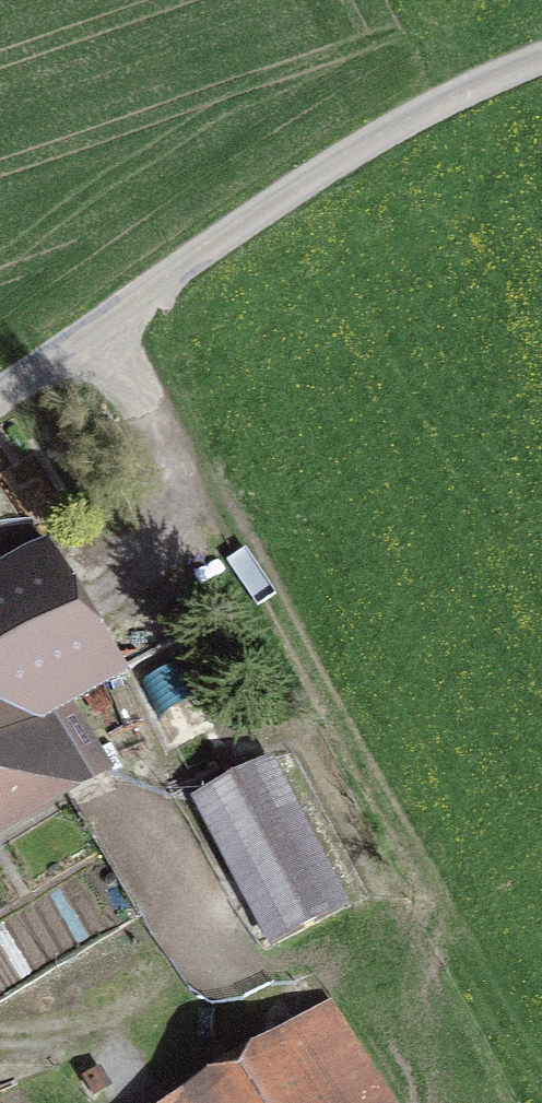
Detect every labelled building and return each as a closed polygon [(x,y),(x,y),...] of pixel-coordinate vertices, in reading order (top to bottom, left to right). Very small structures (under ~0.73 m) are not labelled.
[(121,670),(47,549),(1,577),(0,575),(0,840),(114,770),(72,700),(121,670)] [(198,799),(274,939),(347,900),(271,759),(198,799)] [(176,1102),(391,1102),(393,1101),(333,1005),(176,1102)]
